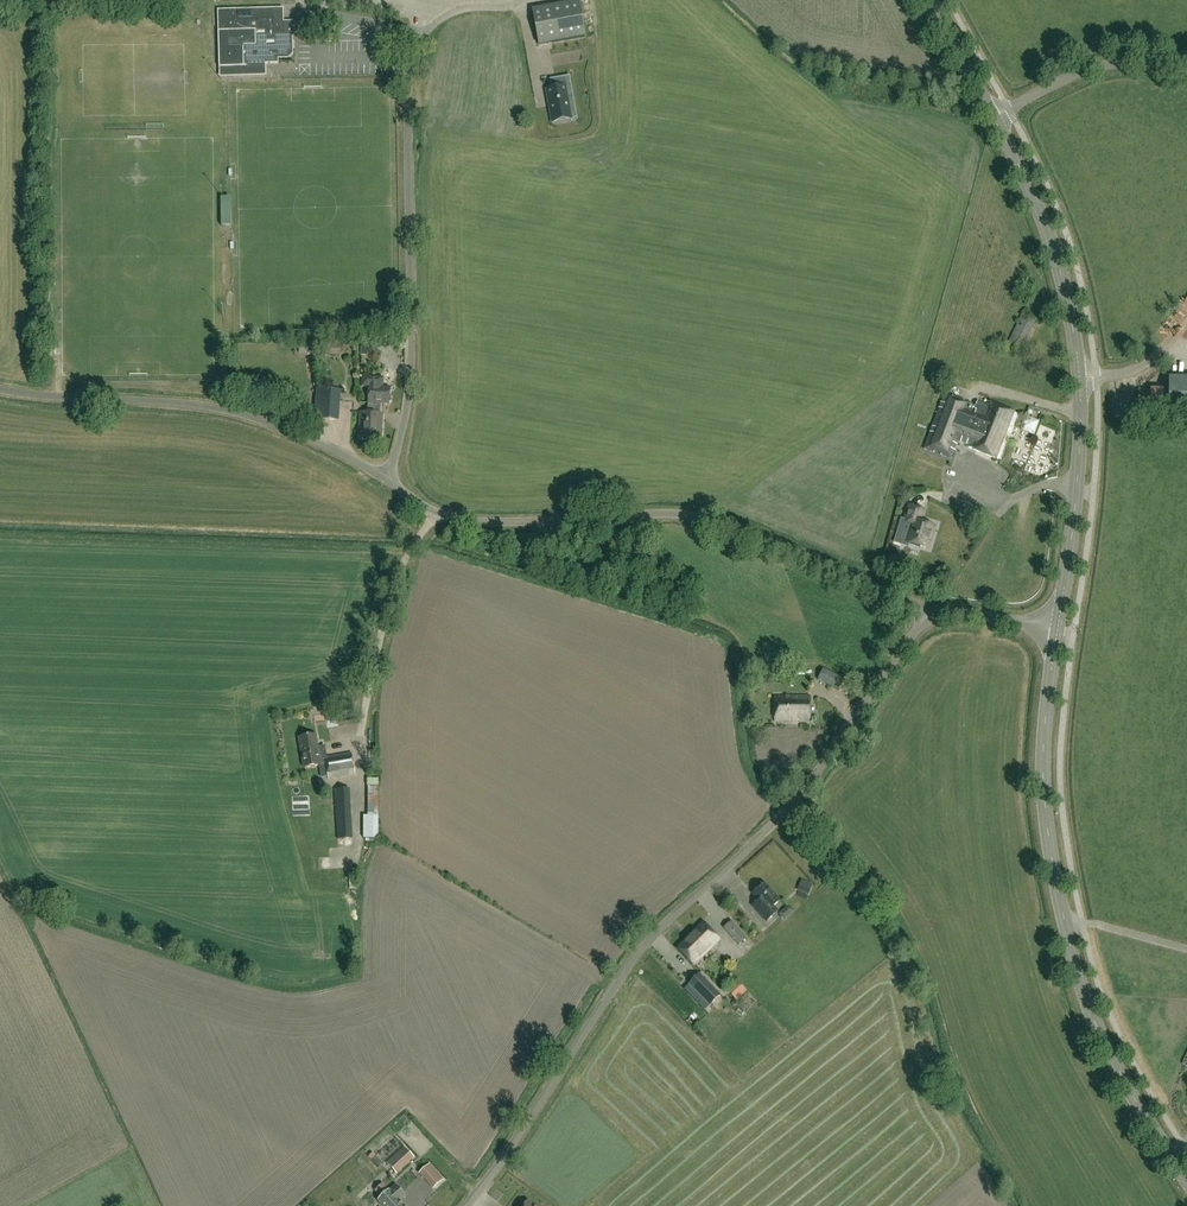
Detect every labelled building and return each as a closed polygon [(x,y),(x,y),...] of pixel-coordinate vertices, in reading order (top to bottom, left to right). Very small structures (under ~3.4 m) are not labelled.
[(539,44),(585,36),(579,1),(533,9),(539,44)] [(284,8),(218,10),(220,68),(243,67),(266,67),(266,64),(279,63),(278,58),(288,58),(292,54),(291,34),(295,30),(296,26),(293,24),(284,24),(284,8)] [(476,35),(461,36),(461,47),(476,46),(476,35)] [(564,77),(550,80),(552,90),(547,90),(551,115),(570,112),(564,77)] [(375,355),(375,340),(361,339),(361,355),(375,355)] [(325,351),(331,351),(331,350),(343,350),(343,340),(325,340),(325,351)] [(383,384),(383,378),(362,377),(362,386),(369,387),(368,413),(360,412),(358,438),(382,439),(383,413),(381,413),(382,404),(389,405),(390,388),(382,388),(382,384),(383,384)] [(1153,398),(1153,412),(1169,413),(1169,416),(1186,416),(1186,379),(1170,379),(1169,394),(1160,393),(1160,398),(1153,398)] [(339,420),(341,391),(316,390),(315,419),(339,420)] [(975,408),(971,406),(972,404),(945,393),(922,447),(949,458),(957,440),(968,445),(967,447),(997,460),(1015,413),(988,402),(987,405),(978,401),(975,408)] [(1035,433),(1040,419),(1027,414),(1022,427),(1035,433)] [(896,488),(905,501),(916,493),(906,480),(896,488)] [(930,550),(937,528),(920,522),(923,511),(910,506),(905,522),(911,524),(906,542),(930,550)] [(838,690),(843,678),(823,668),(818,680),(838,690)] [(810,722),(810,696),(774,696),(775,722),(810,722)] [(813,716),(821,716),(820,696),(812,696),(813,716)] [(341,712),(329,713),(330,728),(342,727),(341,712)] [(319,747),(316,735),(299,738),(304,768),(321,765),(326,764),(329,779),(355,775),(352,754),(327,757),(326,745),(319,747)] [(378,837),(379,778),(368,778),(367,815),(363,815),(363,837),(378,837)] [(338,839),(352,839),(350,789),(334,790),(338,839)] [(766,921),(778,910),(774,905),(781,899),(765,881),(751,893),(757,900),(751,905),(766,921)] [(783,912),(787,918),(796,912),(792,907),(783,912)] [(739,946),(747,939),(732,922),(724,929),(739,946)] [(696,938),(709,951),(720,940),(703,923),(690,936),(694,940),(696,938)] [(694,965),(709,951),(696,938),(694,940),(690,936),(678,948),(694,965)] [(710,1005),(720,995),(699,973),(689,984),(710,1005)] [(738,1002),(742,1012),(753,1007),(749,998),(738,1002)] [(414,1158),(404,1146),(386,1162),(397,1174),(414,1158)] [(443,1180),(429,1165),(420,1173),(433,1188),(443,1180)] [(400,1201),(406,1196),(396,1185),(390,1191),(389,1190),(377,1201),(382,1205),(404,1205),(400,1201)]
